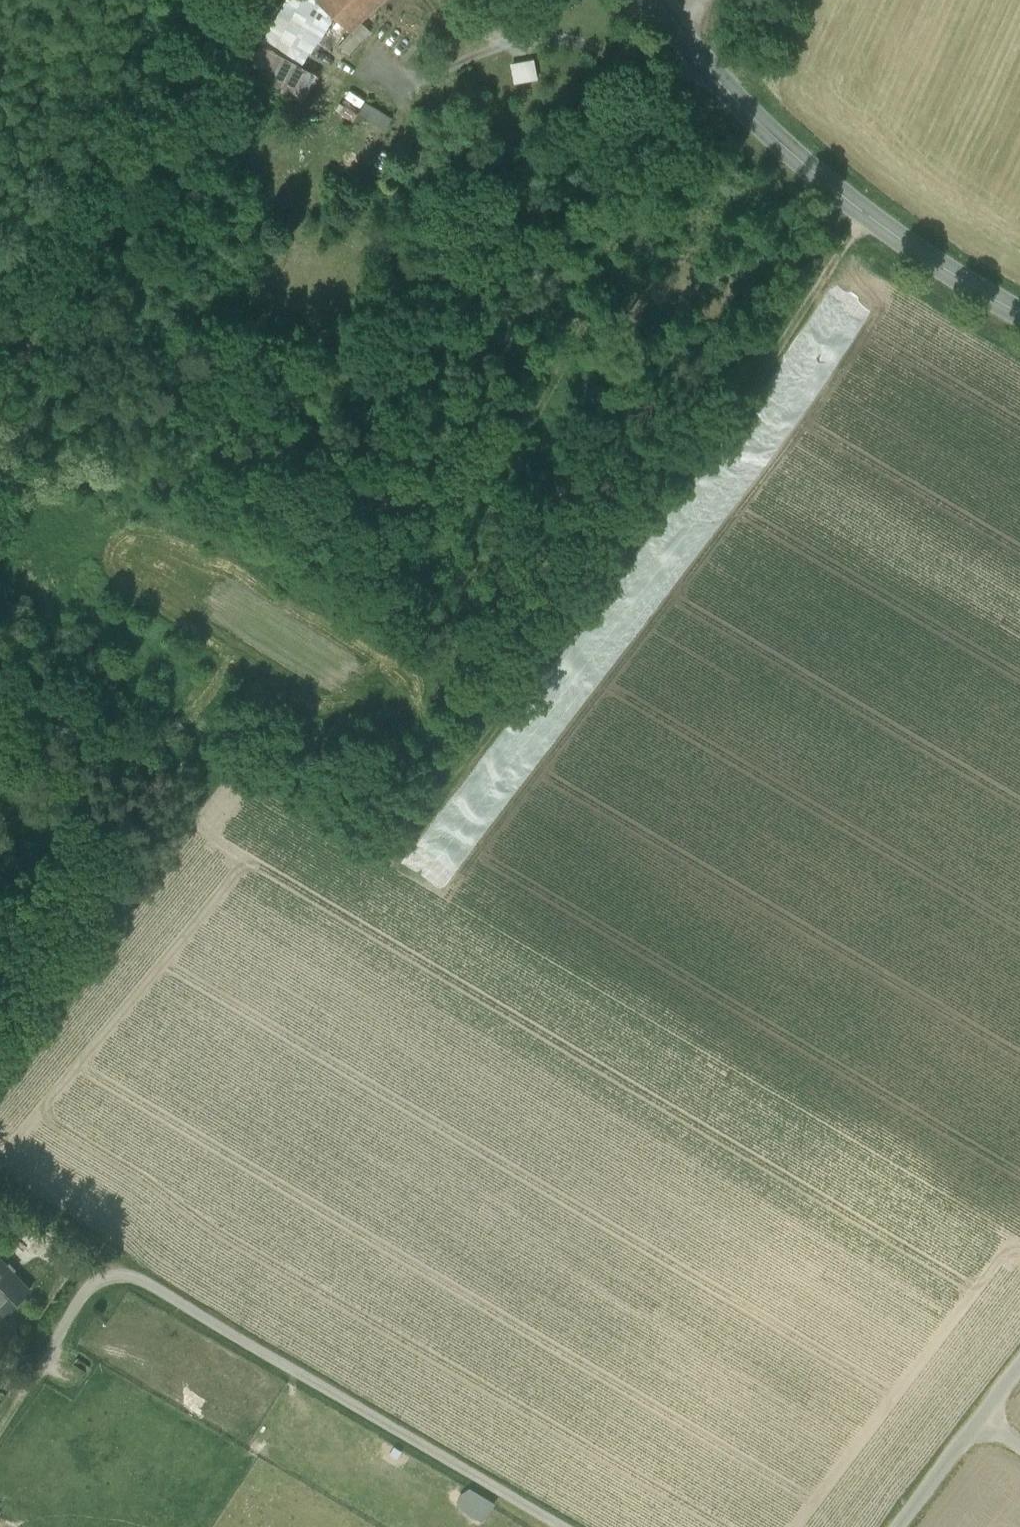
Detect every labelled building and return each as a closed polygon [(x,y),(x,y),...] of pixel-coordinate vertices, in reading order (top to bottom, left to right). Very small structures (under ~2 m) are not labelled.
[(262,35),(301,60),(333,8),(323,0),(288,0),(262,35)] [(358,0),(323,0),(333,8),(351,24),(366,9),(358,0)] [(366,9),(375,0),(358,0),(366,9)] [(318,70),(301,60),(262,35),(249,56),(266,66),(259,76),(301,99),(318,70)] [(512,55),(515,76),(539,73),(536,52),(512,55)] [(5,1305),(30,1281),(0,1249),(0,1300),(5,1305)] [(485,1514),(495,1495),(470,1480),(462,1485),(457,1492),(457,1497),(474,1511),(485,1514)]
